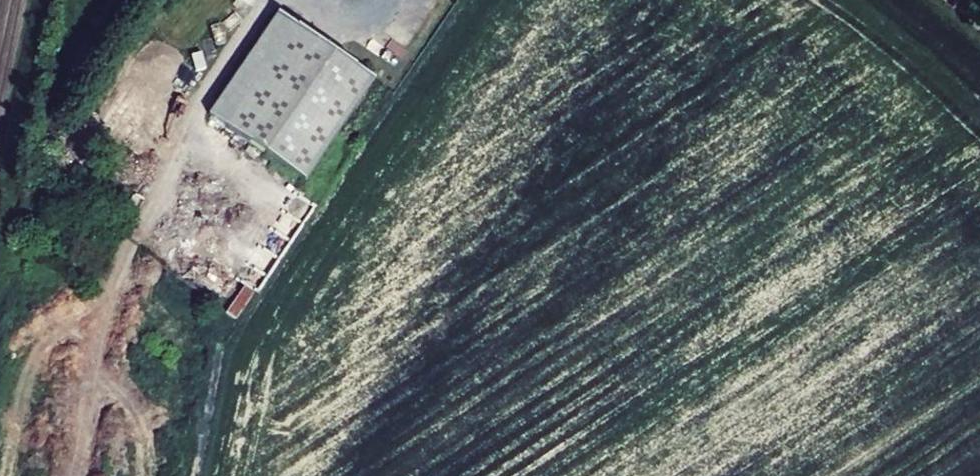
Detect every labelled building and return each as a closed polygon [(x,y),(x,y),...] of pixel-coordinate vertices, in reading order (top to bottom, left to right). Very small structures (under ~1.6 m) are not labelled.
[(375,81),(277,15),(266,31),(284,43),(226,128),(307,182),(375,81)] [(284,43),(266,31),(209,116),(226,128),(284,43)]
